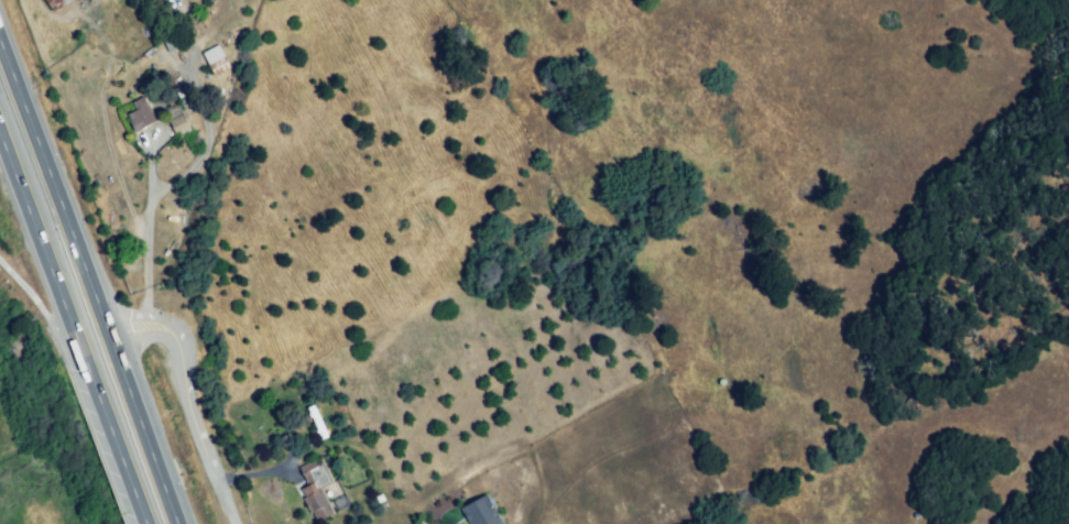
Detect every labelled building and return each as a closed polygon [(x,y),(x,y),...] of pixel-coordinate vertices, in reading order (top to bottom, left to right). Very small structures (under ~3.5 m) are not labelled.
[(53,13),(43,0),(70,0),(53,13)] [(203,53),(218,44),(230,67),(214,76),(203,53)] [(132,101),(135,109),(128,112),(131,119),(129,120),(133,132),(157,121),(144,96),(132,101)] [(170,120),(182,116),(188,130),(176,135),(170,120)] [(307,479),(320,471),(313,458),(299,466),(307,479)] [(301,489),(317,521),(334,513),(321,489),(316,491),(313,483),(301,489)] [(487,495),(461,509),(469,523),(502,523),(487,495)]
